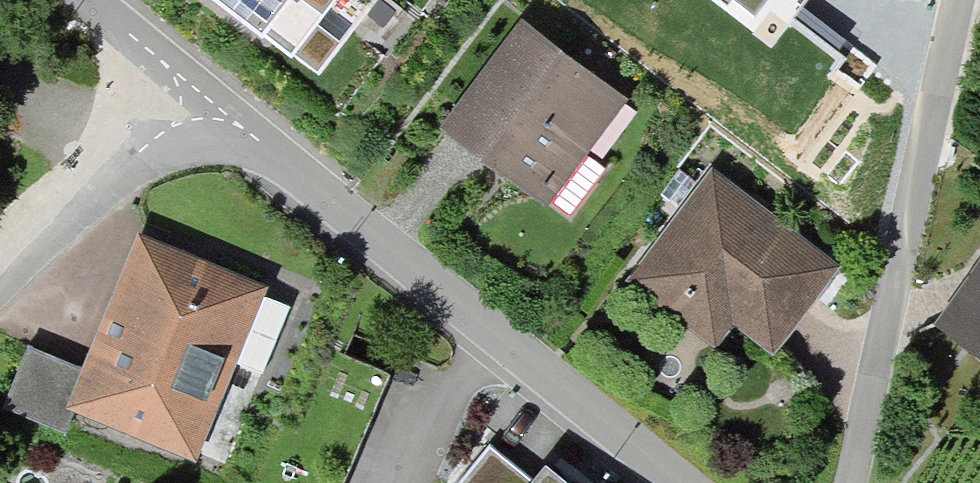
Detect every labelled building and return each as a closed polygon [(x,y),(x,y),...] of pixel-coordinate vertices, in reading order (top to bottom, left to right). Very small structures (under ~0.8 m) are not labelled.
[(316,72),(370,0),(221,0),(316,72)] [(756,16),(766,2),(787,18),(801,0),(735,0),(756,16)] [(524,26),(445,133),(549,209),(628,102),(524,26)] [(840,265),(713,171),(629,284),(714,347),(727,328),(770,360),(840,265)] [(82,369),(70,400),(193,447),(256,282),(133,236),(82,369)] [(935,316),(979,346),(979,249),(935,316)] [(70,400),(82,369),(28,349),(7,404),(61,425),(70,400)] [(544,447),(529,465),(494,436),(454,482),(587,482),(544,447)]
